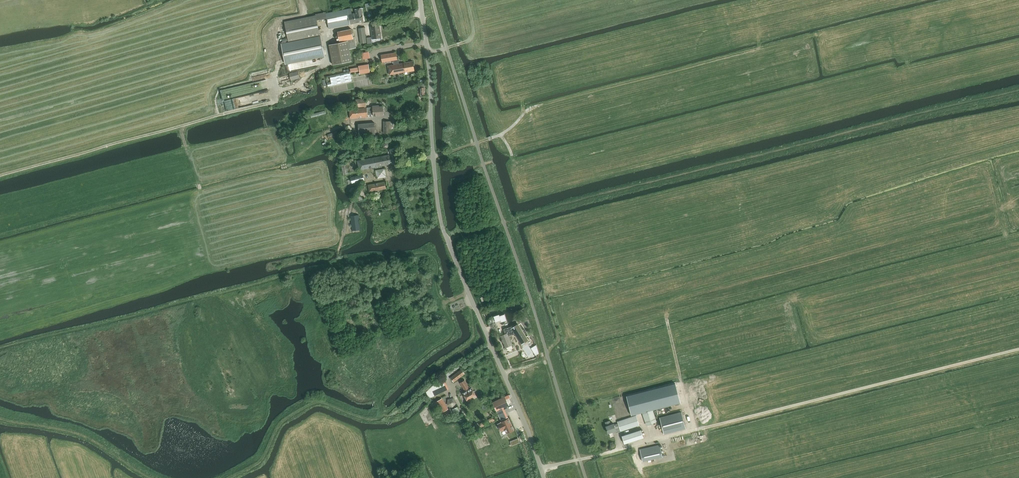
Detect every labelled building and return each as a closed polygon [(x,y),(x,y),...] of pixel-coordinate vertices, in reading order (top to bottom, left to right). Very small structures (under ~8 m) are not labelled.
[(350,24),(356,23),(364,21),(362,8),(355,9),(356,13),(352,14),(351,8),(326,14),(329,29),(350,24)] [(285,22),(288,36),(289,43),(282,44),(286,64),(325,56),(316,15),(285,22)] [(380,26),(371,27),(373,39),(381,37),(380,26)] [(367,42),(364,27),(359,28),(361,43),(367,42)] [(340,40),(340,41),(354,38),(352,29),(338,32),(339,40),(340,40)] [(352,61),(348,41),(329,45),(333,65),(352,61)] [(414,70),(414,65),(413,61),(403,63),(399,64),(398,59),(397,59),(396,53),(381,55),(382,62),(395,59),(396,64),(388,66),(390,75),(405,72),(405,73),(406,74),(407,74),(407,72),(414,70)] [(360,72),(370,70),(369,64),(359,66),(360,72)] [(289,75),(281,77),(282,81),(291,79),(291,80),(306,77),(304,70),(289,73),(289,75)] [(352,82),(350,72),(326,77),(328,87),(352,82)] [(251,105),(271,100),(269,90),(251,94),(252,98),(250,98),(251,105)] [(356,107),(366,106),(365,98),(356,99),(356,107)] [(372,106),(373,107),(349,109),(350,119),(367,117),(368,117),(368,115),(373,114),(374,116),(384,115),(383,106),(379,106),(379,105),(372,106)] [(393,129),(393,121),(384,121),(384,133),(390,133),(390,129),(393,129)] [(374,122),(358,124),(359,136),(375,134),(374,122)] [(339,137),(337,132),(328,135),(329,140),(339,137)] [(360,170),(397,163),(395,148),(388,150),(389,154),(389,155),(358,161),(360,170)] [(349,174),(349,172),(347,163),(341,164),(343,175),(349,174)] [(377,169),(377,178),(387,177),(386,168),(377,169)] [(348,184),(357,182),(364,180),(363,174),(351,177),(351,179),(347,180),(348,184)] [(386,188),(385,182),(368,185),(369,192),(386,188)] [(360,230),(360,225),(359,215),(351,216),(353,231),(360,230)] [(505,334),(500,336),(505,348),(513,345),(509,336),(515,334),(522,345),(529,340),(519,325),(518,324),(514,326),(513,326),(504,328),(504,329),(504,330),(505,334)] [(454,382),(464,374),(461,370),(450,378),(454,382)] [(463,393),(468,402),(476,397),(472,388),(471,389),(470,387),(469,388),(465,381),(461,383),(465,390),(466,390),(466,391),(463,393)] [(429,398),(438,394),(433,385),(427,392),(429,398)] [(451,405),(457,403),(454,397),(448,399),(451,405)] [(505,397),(493,403),(497,411),(502,408),(509,405),(505,397)] [(441,413),(448,409),(442,399),(435,403),(437,407),(438,407),(441,413)] [(505,414),(502,408),(497,411),(499,417),(505,414)] [(652,408),(642,411),(647,425),(656,422),(652,408)] [(450,409),(444,412),(446,417),(453,413),(450,409)] [(660,418),(664,434),(686,428),(682,412),(660,418)] [(617,432),(639,425),(636,416),(618,422),(618,424),(614,425),(614,424),(611,424),(610,421),(605,422),(606,426),(608,433),(616,430),(617,432)] [(508,418),(501,422),(502,422),(498,424),(501,431),(505,429),(507,433),(514,430),(508,418)] [(641,430),(622,436),(625,444),(643,437),(641,430)] [(663,457),(660,446),(660,445),(640,449),(643,461),(663,457)]
